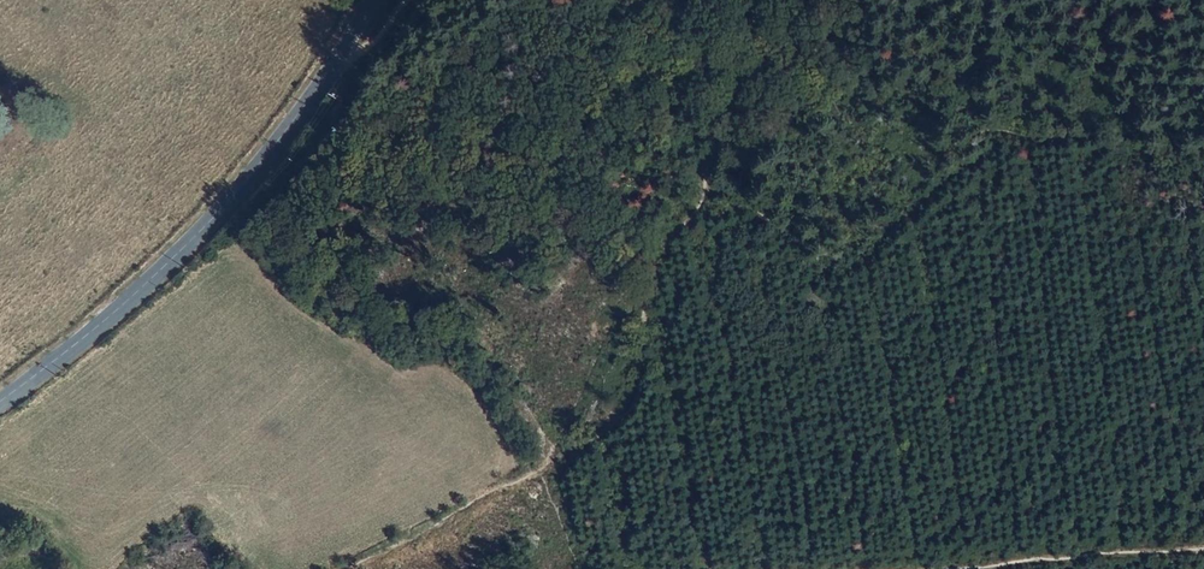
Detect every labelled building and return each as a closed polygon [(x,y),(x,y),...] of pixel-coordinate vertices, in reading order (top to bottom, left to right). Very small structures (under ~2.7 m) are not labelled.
[(349,110),(339,104),(332,113),(342,120),(349,110)]
